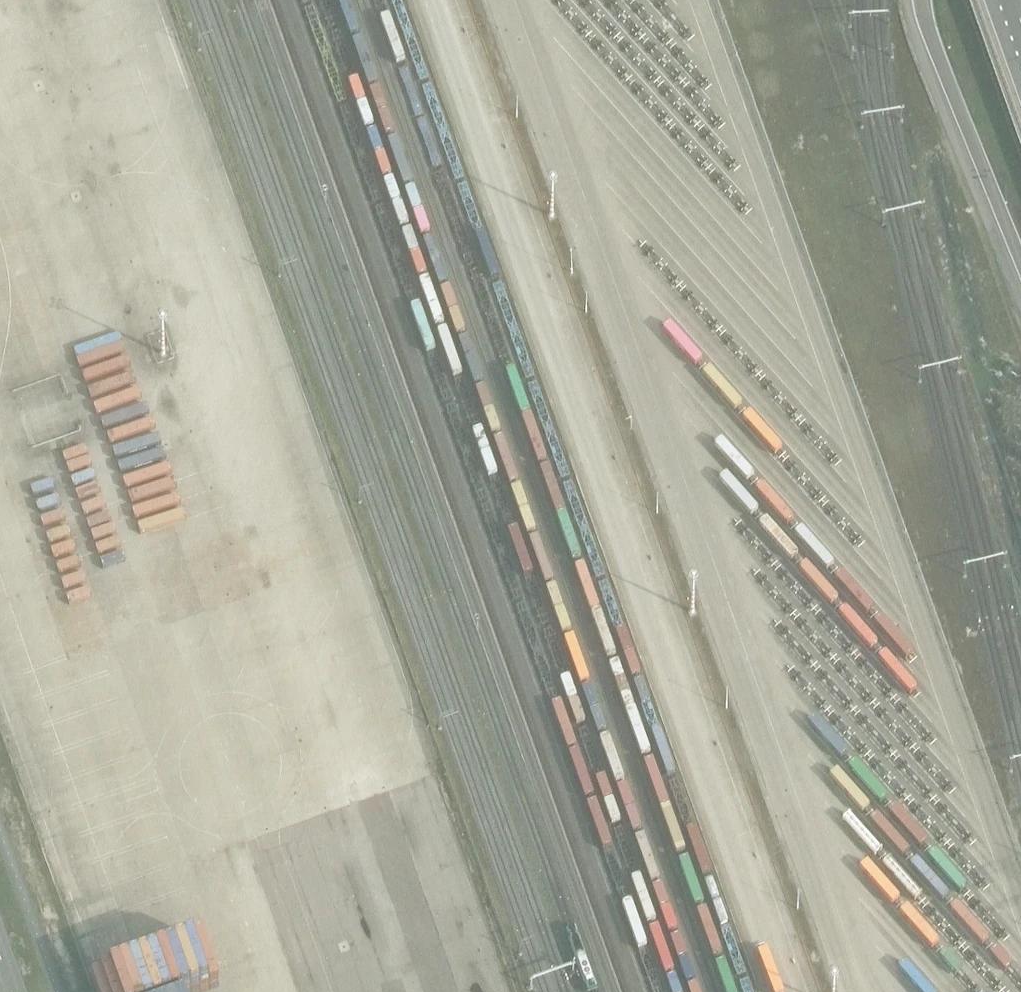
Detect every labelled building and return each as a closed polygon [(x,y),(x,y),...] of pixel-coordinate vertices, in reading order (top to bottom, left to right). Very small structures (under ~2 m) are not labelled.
[(52,365),(64,361),(65,253),(62,245),(27,257),(27,262),(42,308),(35,311),(52,365)] [(56,726),(58,615),(52,596),(28,605),(32,616),(20,620),(29,645),(29,647),(56,726)]
